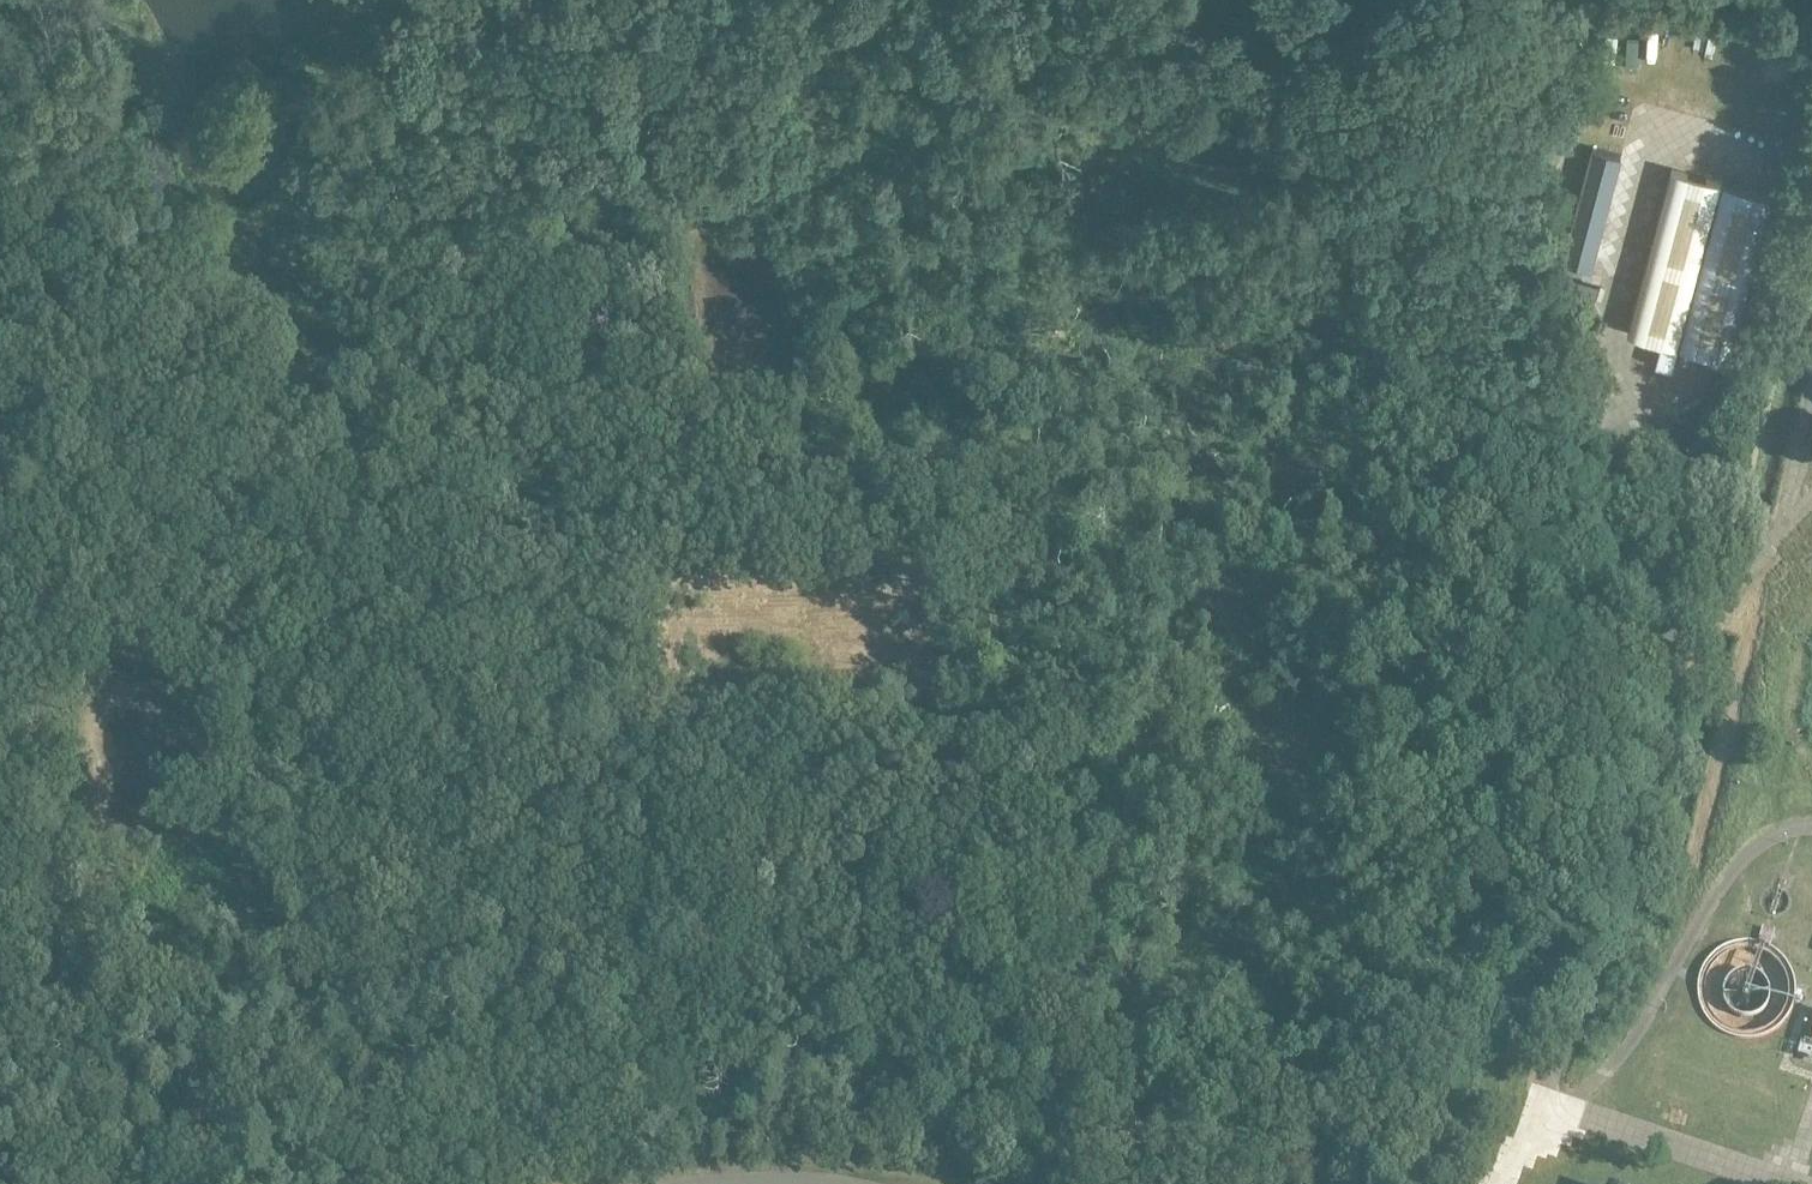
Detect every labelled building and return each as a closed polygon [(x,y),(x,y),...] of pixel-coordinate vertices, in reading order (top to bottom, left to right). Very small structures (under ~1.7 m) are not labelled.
[(1586,138),(1558,253),(1591,261),(1619,146),(1586,138)] [(1628,332),(1728,359),(1772,195),(1672,168),(1628,332)] [(679,297),(681,316),(691,315),(689,296),(679,297)]
